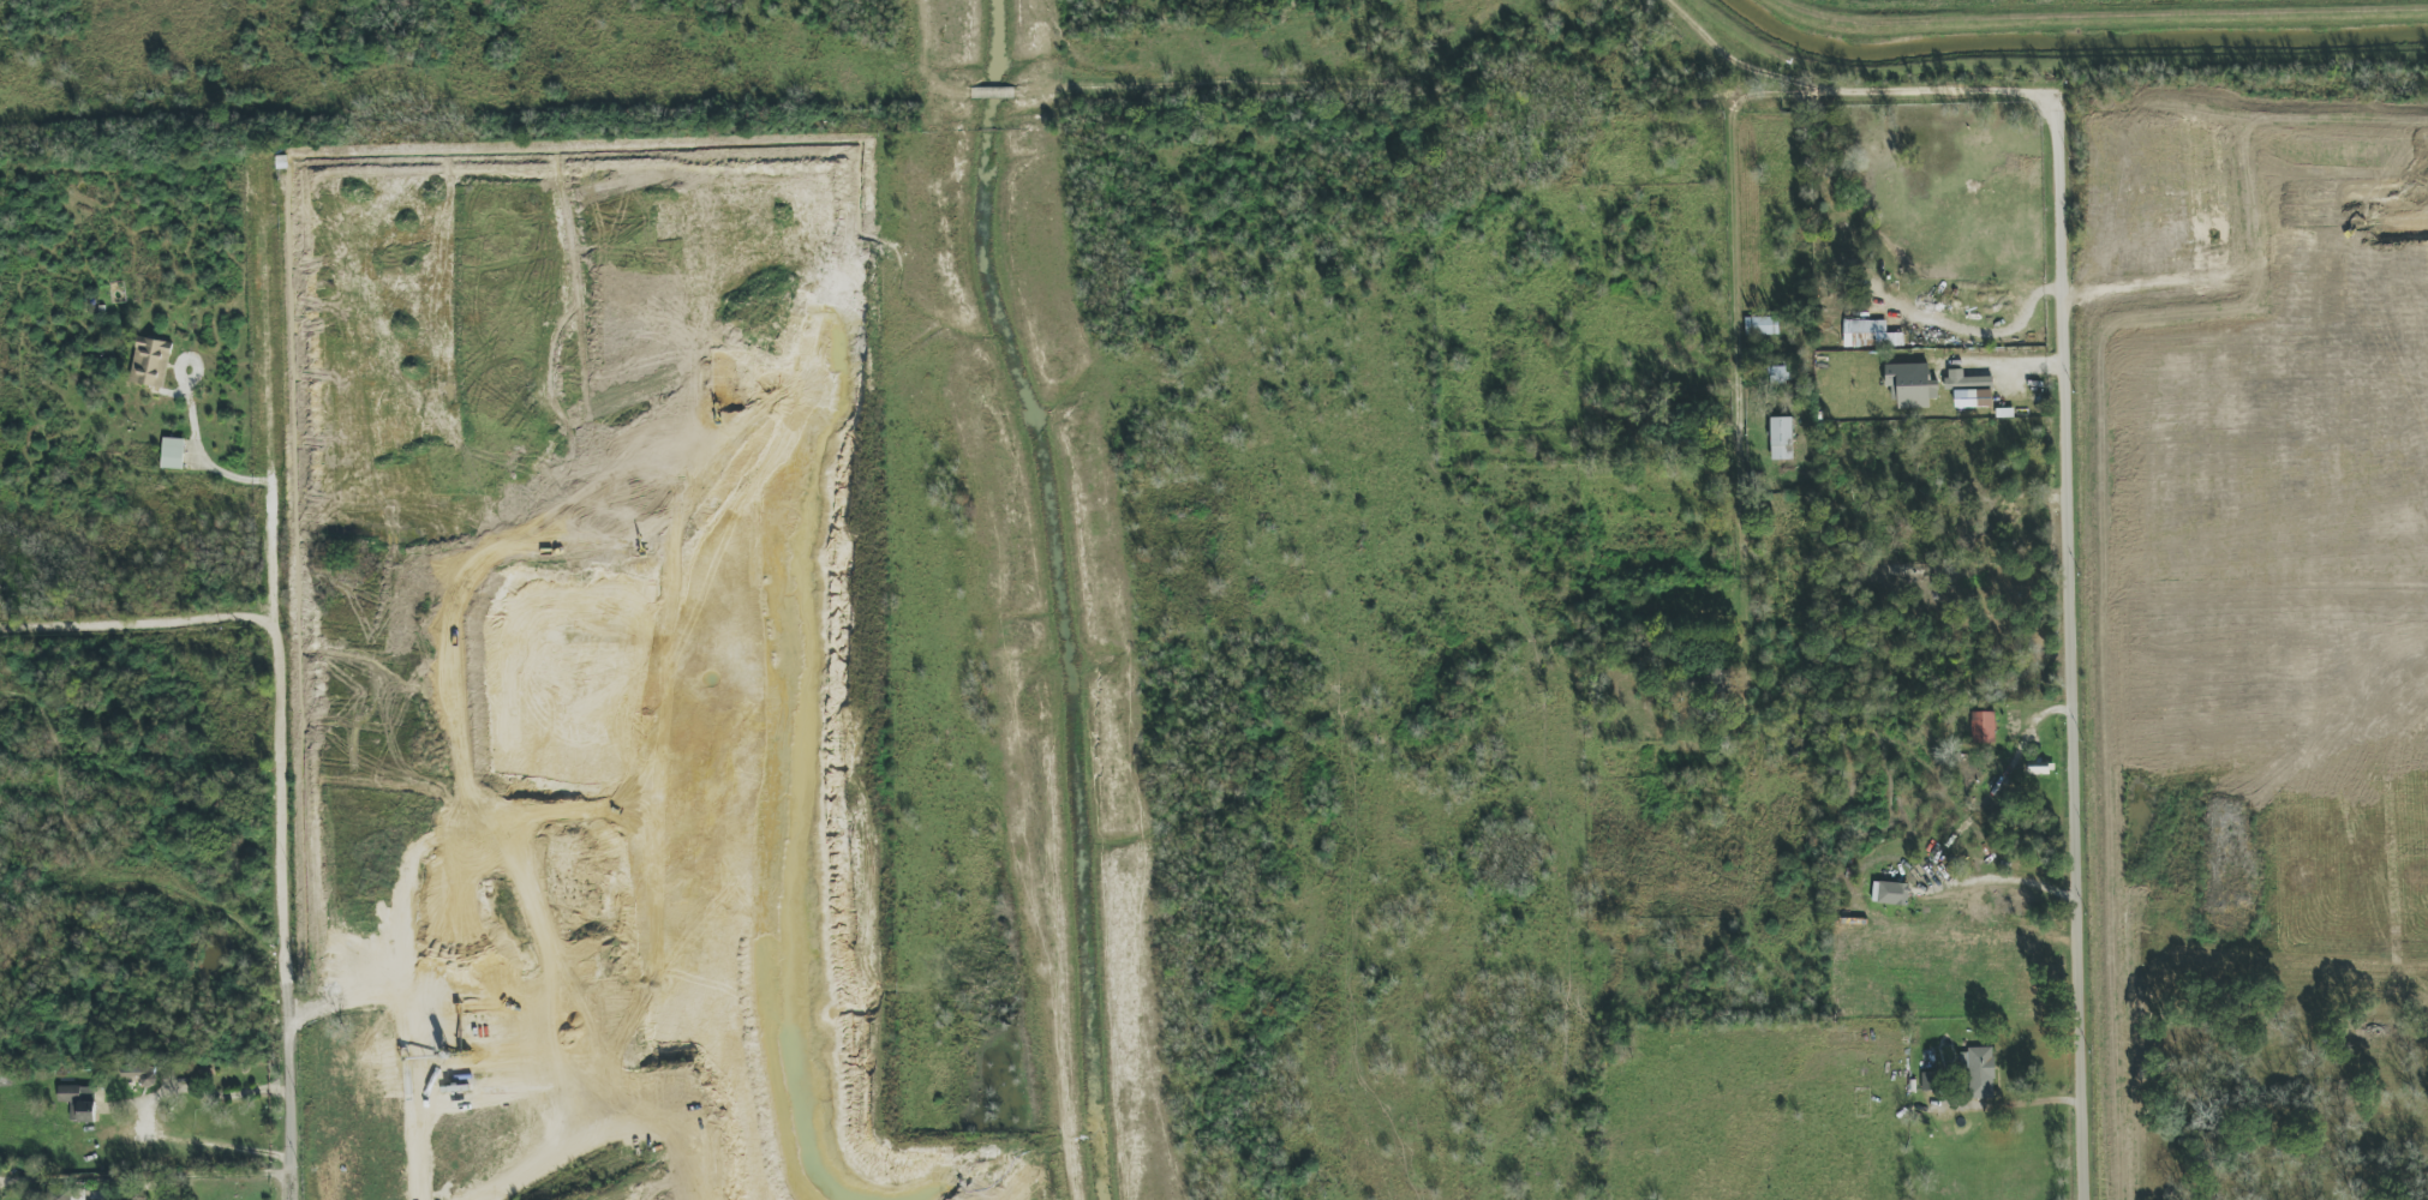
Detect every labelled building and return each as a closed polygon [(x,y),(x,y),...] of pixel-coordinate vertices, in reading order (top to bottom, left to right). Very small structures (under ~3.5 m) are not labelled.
[(1746,336),(1779,335),(1779,317),(1745,318),(1746,336)] [(1887,321),(1844,320),(1844,346),(1895,347),(1895,333),(1886,333),(1887,321)] [(129,381),(162,389),(173,344),(140,336),(129,381)] [(1886,364),(1886,388),(1894,388),(1894,409),(1930,408),(1930,399),(1939,399),(1938,380),(1929,380),(1929,363),(1886,364)] [(1786,367),(1770,367),(1771,383),(1787,383),(1786,367)] [(1992,377),(1964,378),(1964,370),(1946,370),(1947,390),(1954,390),(1955,408),(1992,407),(1992,377)] [(1772,461),(1793,460),(1792,417),(1770,418),(1772,461)] [(184,469),(185,439),(164,438),(163,469),(184,469)] [(1995,712),(1971,713),(1972,743),(1996,742),(1995,712)] [(1908,905),(1909,883),(1874,882),(1873,904),(1908,905)] [(1994,1098),(1994,1047),(1969,1048),(1970,1099),(1994,1098)] [(140,1078),(140,1087),(155,1088),(155,1065),(122,1064),(121,1077),(140,1078)] [(1922,1092),(1941,1091),(1941,1073),(1921,1073),(1922,1092)] [(58,1102),(71,1102),(71,1122),(96,1122),(96,1087),(59,1086),(58,1102)] [(86,1191),(49,1190),(49,1199),(85,1199),(86,1191)]
